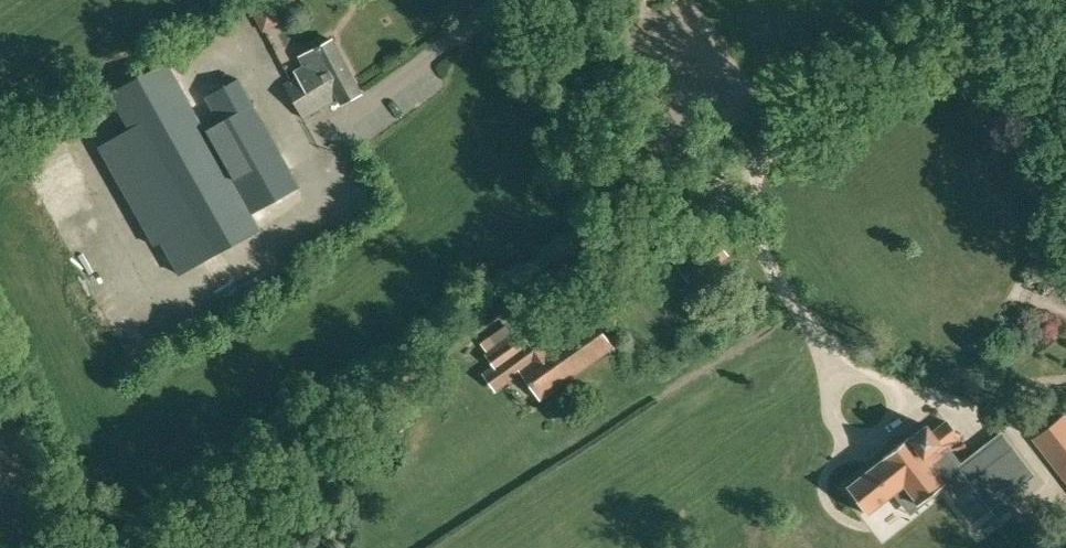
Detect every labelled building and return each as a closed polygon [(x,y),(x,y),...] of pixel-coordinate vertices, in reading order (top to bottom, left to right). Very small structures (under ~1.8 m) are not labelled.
[(271,0),(253,0),(248,3),(262,28),(281,19),(271,0)] [(340,104),(360,94),(331,40),(299,57),(304,67),(294,72),(297,76),(283,84),(302,117),(337,98),(340,104)] [(300,187),(239,79),(207,97),(207,98),(192,107),(167,62),(111,94),(131,130),(100,147),(156,246),(163,243),(181,275),(205,261),(261,229),(260,228),(296,208),(288,193),(300,187)] [(677,267),(690,285),(729,257),(715,238),(677,267)] [(97,308),(116,299),(112,290),(93,298),(97,308)] [(540,398),(612,347),(594,323),(551,353),(544,344),(532,352),(528,346),(529,345),(519,332),(487,355),(497,368),(522,351),(529,361),(519,369),(540,398)] [(1064,415),(1034,439),(1065,479),(1065,418),(1064,415)] [(846,487),(867,514),(893,493),(896,497),(906,488),(918,504),(943,484),(951,494),(968,481),(990,509),(1035,475),(1012,446),(987,465),(978,453),(960,468),(944,448),(958,437),(946,421),(932,432),(926,425),(909,438),(846,487)]
